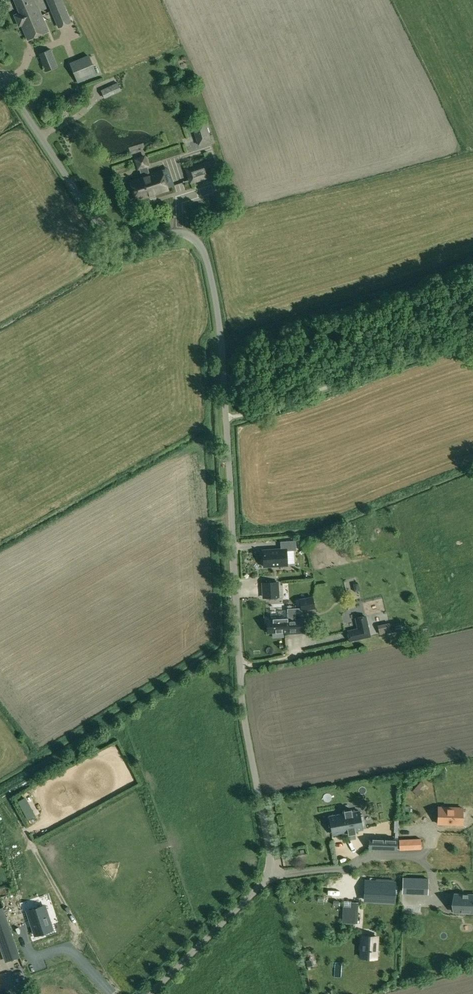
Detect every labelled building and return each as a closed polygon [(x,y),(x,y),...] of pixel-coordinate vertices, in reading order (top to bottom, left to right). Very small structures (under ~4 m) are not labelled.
[(15,13),(19,24),(22,23),(24,22),(25,21),(24,19),(26,19),(26,20),(41,14),(38,4),(35,5),(33,0),(18,0),(20,7),(19,7),(21,11),(15,13)] [(64,5),(62,0),(47,0),(51,10),(64,5)] [(64,5),(51,10),(58,28),(72,23),(64,5)] [(48,30),(41,14),(26,20),(26,19),(24,19),(25,21),(24,22),(22,23),(28,38),(48,30)] [(58,66),(51,49),(39,54),(46,71),(58,66)] [(70,63),(79,83),(98,75),(90,55),(70,63)] [(118,82),(101,90),(105,98),(122,90),(118,82)] [(186,168),(191,182),(211,175),(207,162),(186,168)] [(150,174),(147,165),(139,168),(142,177),(130,181),(137,200),(149,196),(156,194),(168,190),(162,171),(150,174)] [(325,537),(326,544),(334,543),(333,536),(325,537)] [(262,560),(263,564),(264,565),(264,567),(288,565),(287,550),(296,550),(295,541),(281,542),(281,549),(263,550),(263,559),(262,560)] [(265,597),(277,596),(276,581),(264,582),(265,597)] [(287,608),(288,617),(267,619),(267,632),(285,632),(285,634),(297,633),(304,632),(303,618),(296,619),(295,612),(302,612),(302,610),(315,608),(313,597),(300,599),(301,607),(287,608)] [(348,630),(350,641),(372,636),(367,615),(356,618),(358,628),(348,630)] [(24,798),(18,801),(28,820),(34,816),(24,798)] [(439,807),(438,824),(438,823),(462,824),(462,825),(462,808),(439,807)] [(363,815),(360,815),(360,814),(360,811),(352,812),(352,809),(344,811),(345,813),(335,815),(337,826),(340,825),(341,833),(348,832),(348,835),(356,833),(355,831),(363,829),(362,824),(364,824),(364,821),(361,821),(361,819),(363,818),(363,815)] [(382,838),(382,849),(397,850),(397,839),(382,838)] [(414,849),(414,839),(399,840),(400,850),(414,849)] [(403,890),(415,890),(416,878),(403,878),(403,890)] [(365,881),(364,899),(395,900),(396,883),(365,881)] [(454,911),(454,912),(472,912),(472,895),(468,895),(468,894),(463,894),(455,894),(455,895),(454,901),(452,901),(452,911),(454,911)] [(44,905),(27,911),(35,935),(53,930),(44,905)] [(3,908),(0,908),(0,943),(7,961),(20,957),(3,908)] [(362,936),(362,957),(377,957),(377,936),(362,936)]
